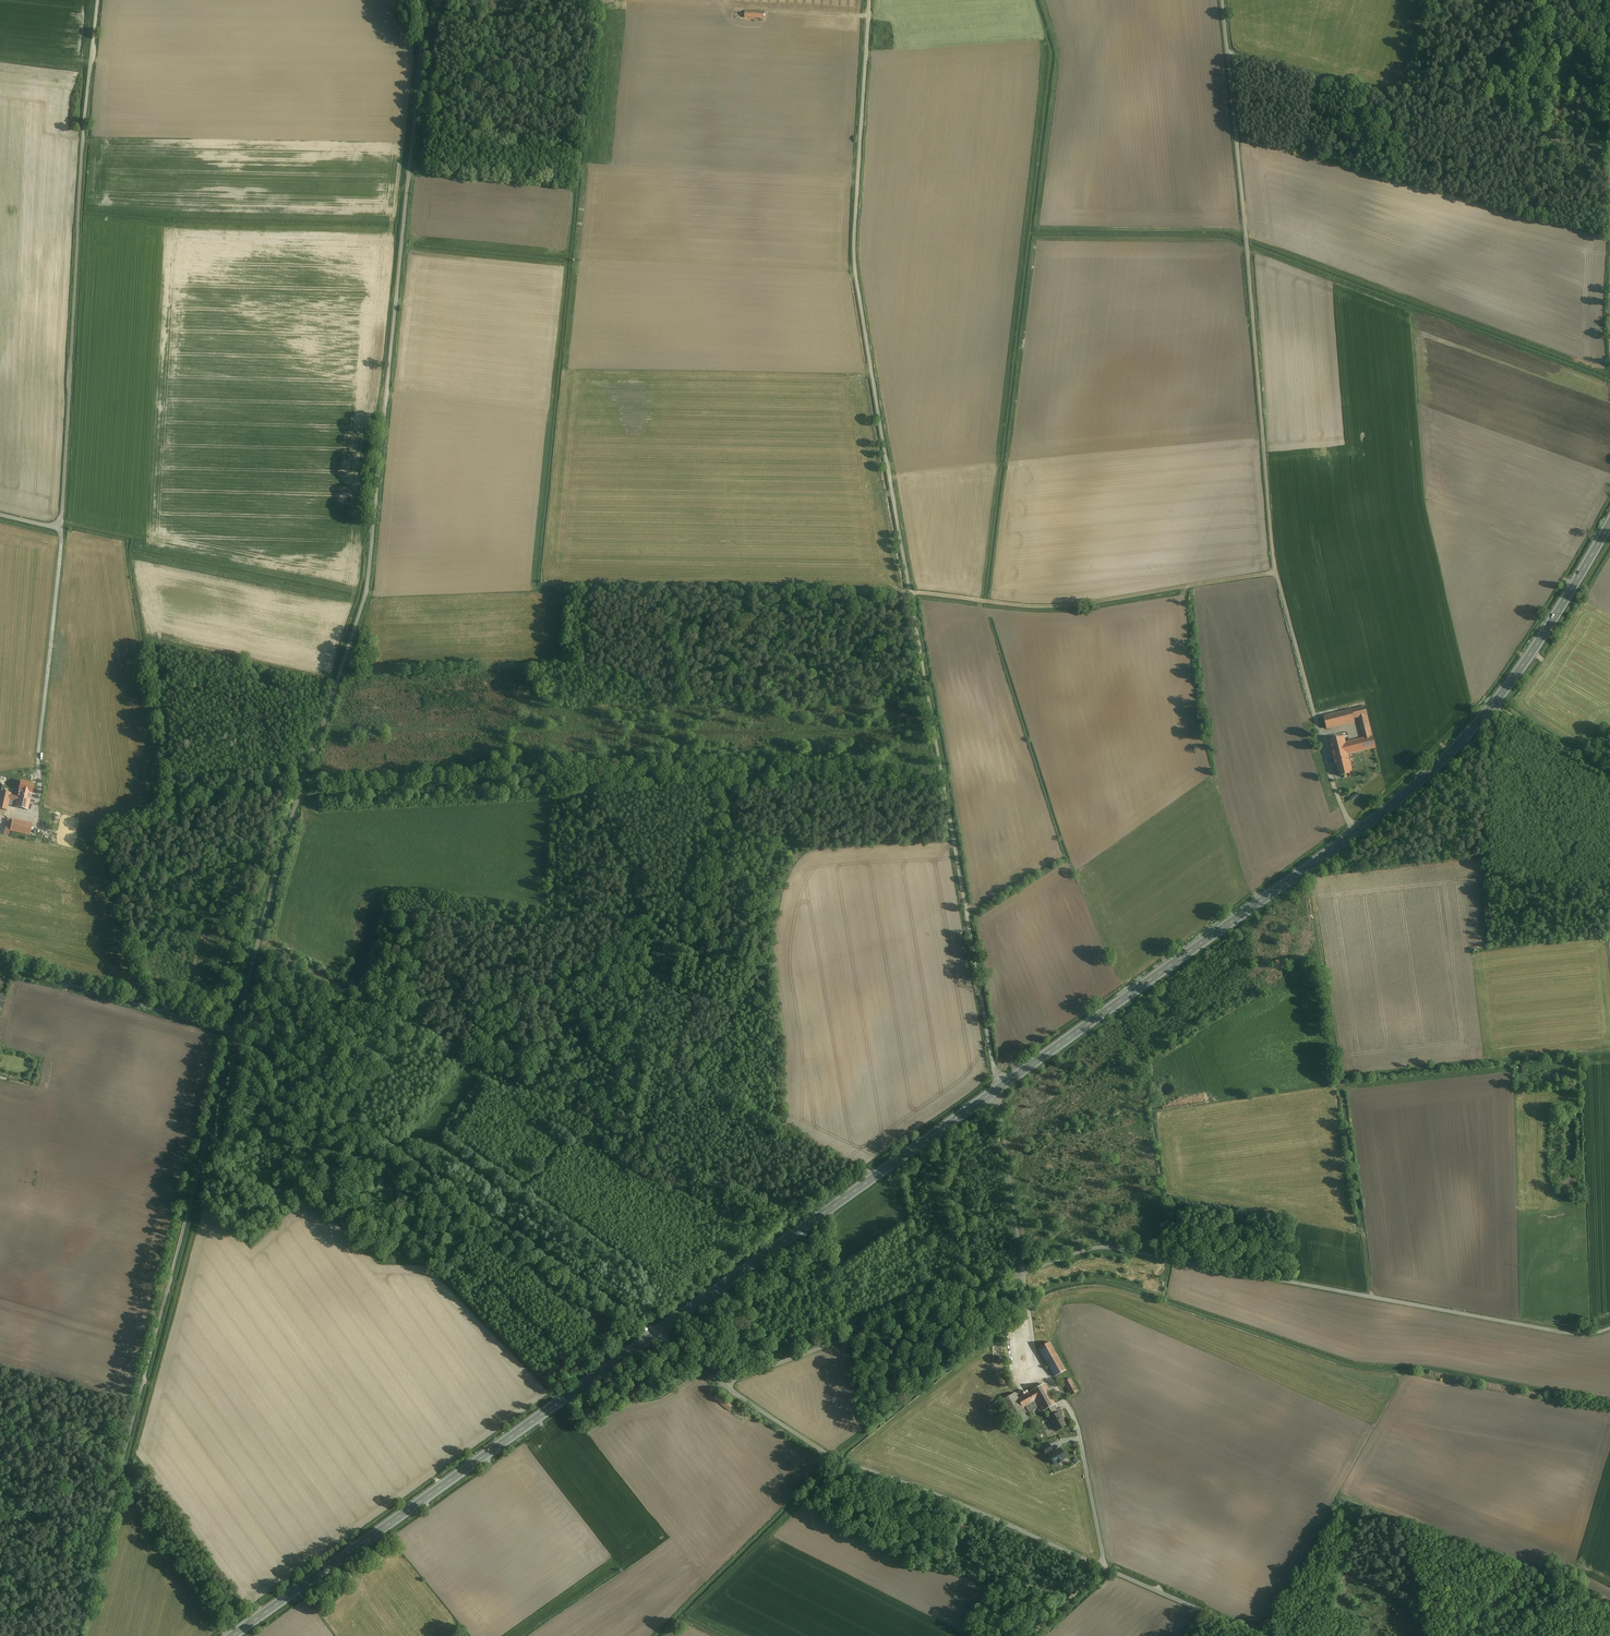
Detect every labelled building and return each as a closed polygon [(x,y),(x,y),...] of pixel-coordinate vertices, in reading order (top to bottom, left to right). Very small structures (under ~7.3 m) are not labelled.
[(1372,736),(1367,715),(1365,707),(1323,717),(1326,729),(1354,722),(1354,719),(1358,718),(1363,739),(1359,740),(1362,751),(1375,748),(1372,736)] [(1343,738),(1329,741),(1331,747),(1344,743),(1345,743),(1343,738)] [(1345,743),(1344,743),(1347,755),(1362,751),(1359,740),(1345,743)] [(1344,743),(1331,747),(1333,757),(1334,760),(1348,756),(1347,755),(1344,743)] [(1348,756),(1334,760),(1335,765),(1337,764),(1340,776),(1352,773),(1349,761),(1348,756)] [(34,784),(20,781),(19,789),(31,792),(32,792),(34,784)] [(31,792),(19,789),(17,796),(16,802),(15,807),(27,809),(29,803),(28,803),(31,792)] [(1,791),(0,793),(0,809),(6,811),(8,805),(10,795),(10,793),(1,791)] [(17,796),(10,795),(8,805),(15,807),(16,802),(17,796)] [(36,825),(12,819),(12,820),(12,823),(10,830),(29,835),(34,836),(36,825)] [(29,835),(10,830),(9,834),(28,839),(29,835)] [(1067,1370),(1050,1341),(1038,1348),(1055,1377),(1067,1370)] [(1078,1392),(1071,1378),(1063,1383),(1071,1396),(1078,1392)] [(1053,1416),(1058,1413),(1054,1405),(1055,1404),(1044,1384),(1019,1398),(1015,1392),(1000,1401),(1015,1427),(1029,1418),(1027,1414),(1038,1408),(1041,1412),(1048,1408),(1053,1416)] [(735,1404),(720,1391),(715,1396),(731,1409),(735,1404)] [(1059,1412),(1058,1413),(1053,1416),(1049,1418),(1056,1431),(1066,1425),(1059,1412)] [(1049,1444),(1042,1448),(1046,1454),(1052,1450),(1049,1444)] [(1057,1450),(1049,1455),(1054,1464),(1057,1463),(1058,1463),(1062,1461),(1061,1460),(1065,1458),(1061,1451),(1058,1452),(1057,1450)]
